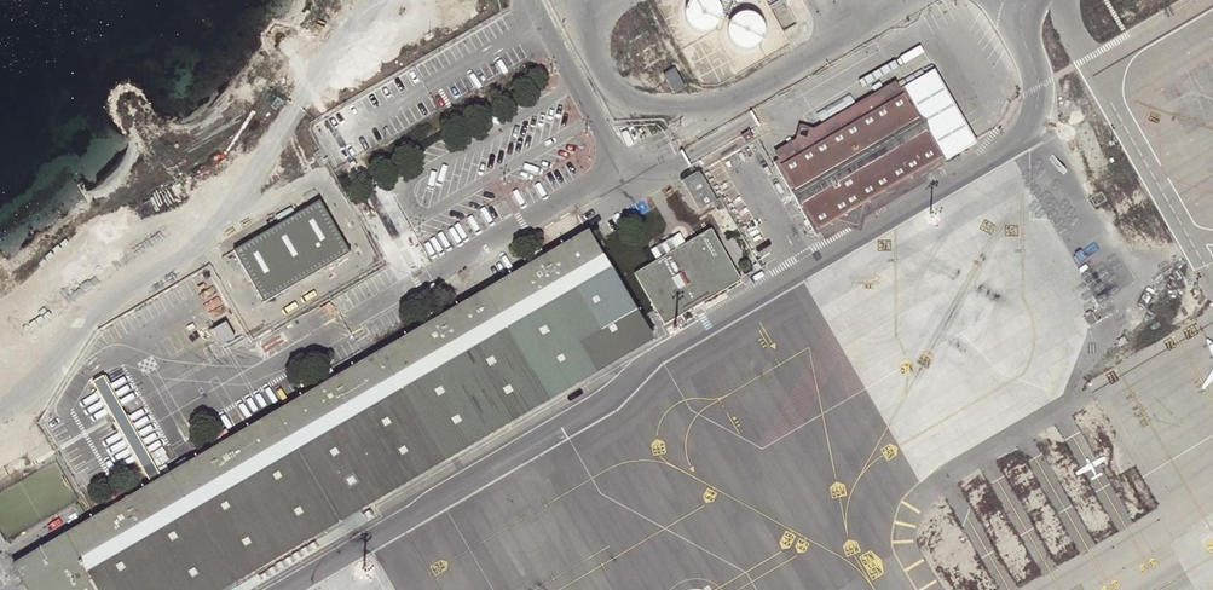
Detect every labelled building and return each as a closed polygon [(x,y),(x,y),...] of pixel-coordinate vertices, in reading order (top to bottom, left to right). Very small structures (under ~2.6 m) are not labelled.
[(688,2),(687,8),(689,14),(692,18),(697,22),(702,24),(708,24),(713,22),(718,18),(721,14),(722,8),(722,2),(721,0),(689,0),(688,2)] [(735,19),(732,24),(730,30),(731,36),(734,41),(738,45),(743,48),(749,48),(755,47),(760,44),(764,40),(766,35),(767,29),(765,23),(762,18),(757,14),(751,12),(745,13),(739,15),(735,19)] [(932,73),(902,91),(904,94),(941,159),(944,164),(974,147),(932,73)] [(941,159),(904,94),(776,169),(815,235),(941,159)] [(321,205),(235,255),(265,306),(351,257),(321,205)] [(712,231),(635,276),(665,328),(742,282),(712,231)] [(14,573),(25,589),(226,589),(656,339),(591,236),(98,523),(14,573)]
